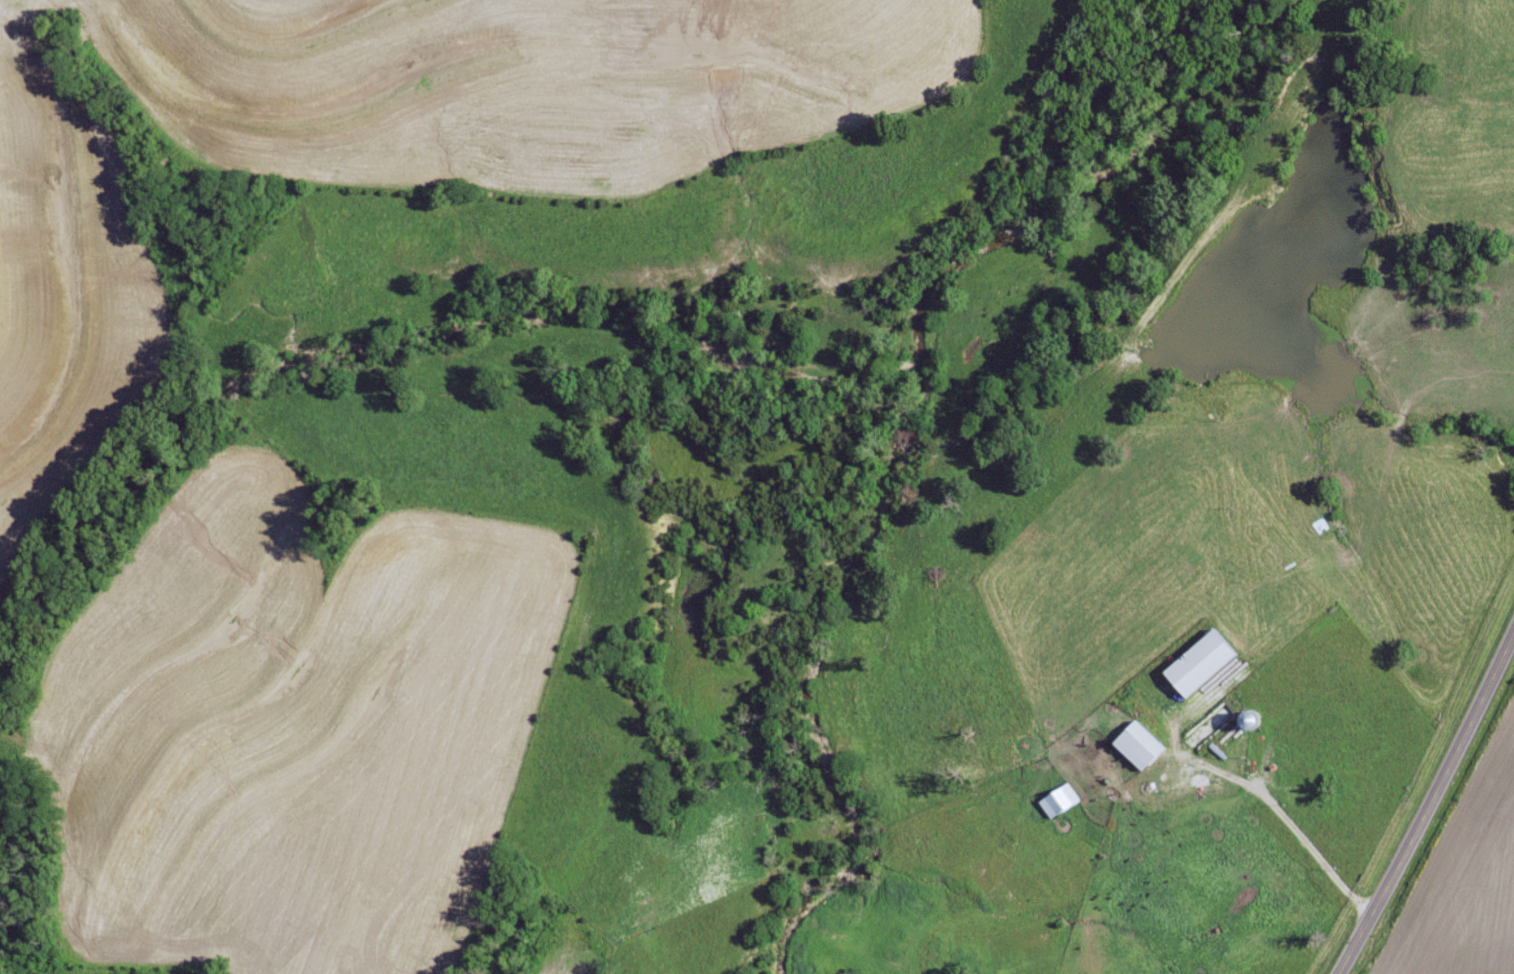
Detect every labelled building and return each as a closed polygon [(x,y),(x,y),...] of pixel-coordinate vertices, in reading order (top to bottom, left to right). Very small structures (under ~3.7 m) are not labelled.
[(1110,743),(1141,779),(1169,755),(1138,719),(1110,743)] [(1044,805),(1057,823),(1085,803),(1072,785),(1044,805)]
